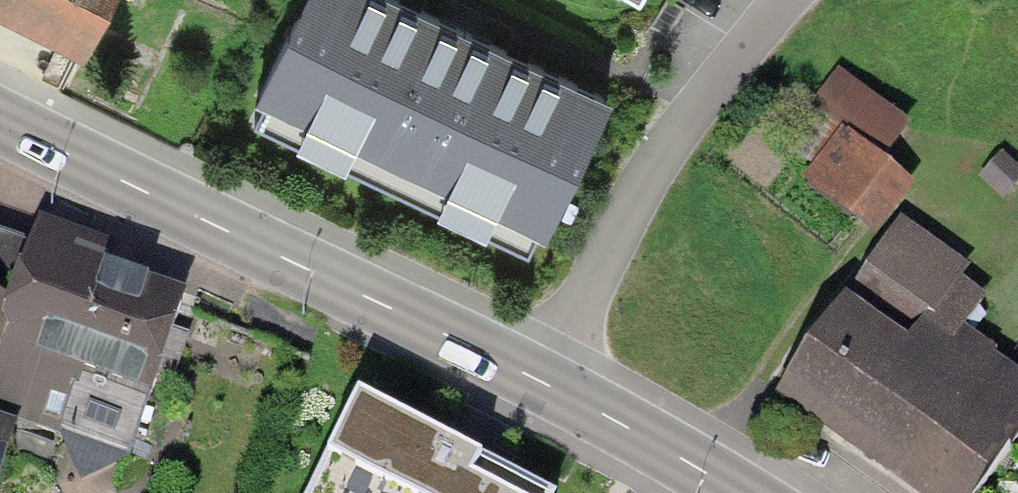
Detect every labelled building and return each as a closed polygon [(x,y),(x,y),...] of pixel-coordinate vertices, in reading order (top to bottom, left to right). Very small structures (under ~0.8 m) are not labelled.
[(20,13),(86,46),(109,0),(0,0),(0,4),(20,13)] [(471,12),(447,0),(296,0),(255,86),(263,90),(254,110),(393,176),(471,12)] [(471,12),(393,176),(534,242),(543,224),(545,225),(614,79),(471,12)] [(803,180),(874,237),(911,190),(881,166),(912,126),(837,67),(811,101),(845,128),(803,180)] [(1001,152),(979,175),(1003,199),(1017,184),(1017,168),(1001,152)] [(38,214),(8,297),(0,319),(0,323),(9,327),(0,353),(0,470),(5,446),(11,447),(20,420),(130,456),(185,290),(127,267),(112,261),(118,244),(38,214)] [(902,217),(774,395),(840,442),(911,492),(976,492),(1017,434),(1017,370),(995,353),(998,348),(964,324),(986,293),(962,276),(969,266),(902,217)] [(9,327),(0,323),(0,353),(9,327)] [(306,492),(553,492),(461,446),(359,393),(306,492)]
